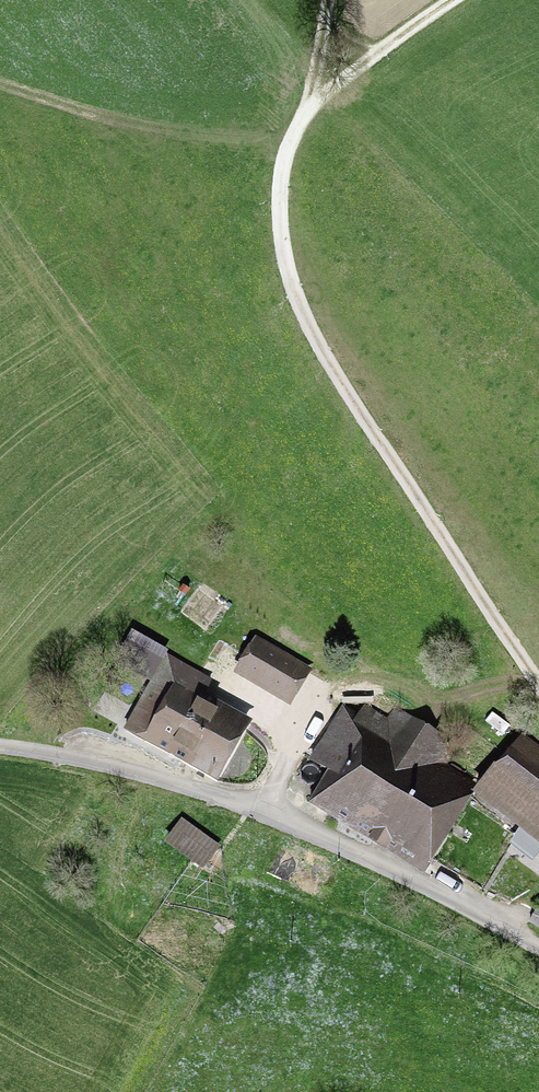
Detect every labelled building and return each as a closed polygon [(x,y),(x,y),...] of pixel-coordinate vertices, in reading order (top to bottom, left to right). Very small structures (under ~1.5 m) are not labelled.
[(305,669),(258,642),(241,672),(288,699),(305,669)] [(211,777),(239,727),(196,704),(210,679),(166,655),(126,730),(211,777)] [(360,718),(345,708),(313,759),(331,771),(312,802),(371,839),(380,826),(422,852),(455,795),(422,774),(442,742),(446,745),(448,742),(395,709),(388,721),(367,707),(360,718)] [(523,735),(490,779),(486,776),(476,789),(538,840),(538,747),(523,735)] [(216,848),(181,822),(168,841),(203,866),(216,848)] [(535,906),(527,920),(538,927),(538,909),(535,906)]
